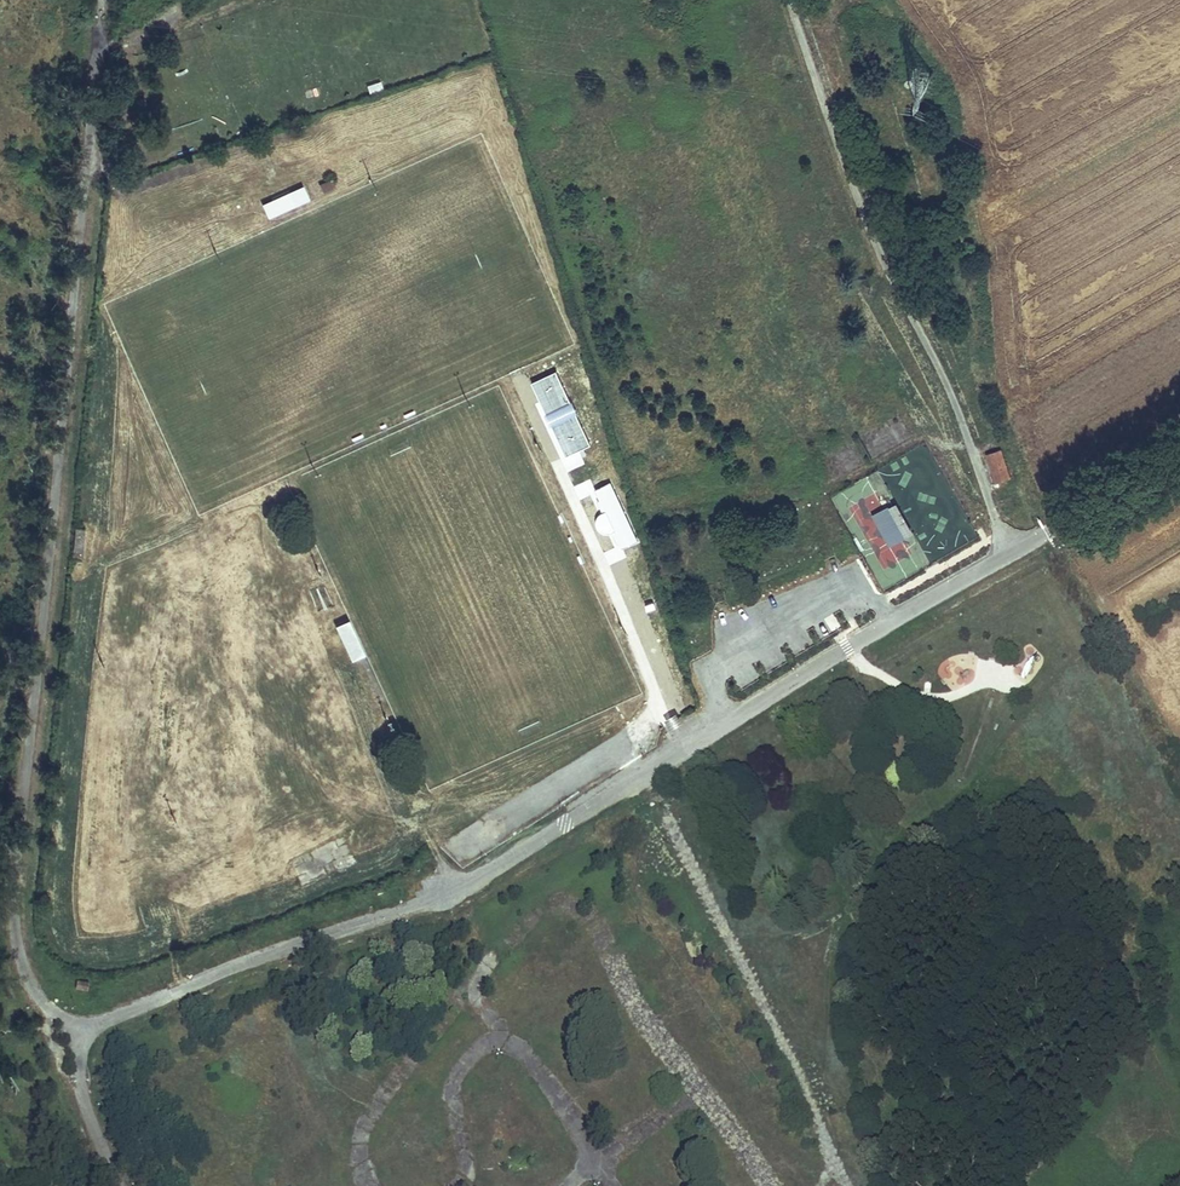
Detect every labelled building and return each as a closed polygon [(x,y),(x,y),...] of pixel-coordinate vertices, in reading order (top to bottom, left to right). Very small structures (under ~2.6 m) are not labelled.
[(840,11),(848,9),(846,0),(837,0),(840,11)] [(370,92),(383,87),(379,78),(367,83),(370,92)] [(621,87),(604,93),(610,111),(628,105),(621,87)] [(262,204),(267,216),(309,198),(304,185),(262,204)] [(728,310),(746,307),(744,299),(727,302),(728,310)] [(863,345),(873,348),(875,337),(865,335),(863,345)] [(900,341),(904,353),(911,351),(908,338),(900,341)] [(532,382),(566,456),(591,445),(557,371),(532,382)] [(115,381),(108,383),(113,401),(120,399),(115,381)] [(886,430),(869,438),(877,455),(894,447),(886,430)] [(851,449),(854,461),(862,459),(858,447),(851,449)] [(985,454),(989,464),(995,462),(997,470),(991,472),(994,482),(1010,477),(1001,449),(985,454)] [(995,462),(989,464),(991,472),(997,470),(995,462)] [(164,494),(182,488),(177,473),(159,479),(164,494)] [(742,497),(755,494),(752,476),(738,478),(742,497)] [(620,549),(637,541),(610,480),(592,488),(604,518),(606,517),(620,549)] [(872,515),(890,546),(913,534),(895,502),(872,515)] [(76,528),(73,559),(81,560),(84,529),(76,528)] [(171,561),(153,563),(155,582),(173,579),(171,561)] [(237,608),(255,603),(250,587),(232,592),(237,608)] [(365,653),(348,619),(335,626),(352,659),(365,653)] [(207,685),(189,688),(192,706),(210,703),(207,685)] [(378,784),(389,783),(388,763),(376,764),(378,784)] [(212,793),(211,776),(193,776),(193,793),(212,793)] [(291,866),(295,883),(313,879),(309,862),(291,866)] [(111,939),(112,919),(94,919),(94,938),(111,939)] [(136,932),(118,935),(122,954),(139,950),(136,932)] [(89,981),(78,980),(77,986),(88,988),(89,981)] [(532,1006),(527,1010),(536,1022),(542,1017),(532,1006)] [(645,1081),(660,1070),(655,1063),(640,1073),(645,1081)] [(475,1090),(467,1093),(473,1112),(481,1109),(475,1090)] [(647,1090),(641,1093),(645,1106),(652,1104),(647,1090)] [(735,1125),(731,1133),(747,1142),(751,1135),(735,1125)] [(772,1185),(780,1185),(790,1183),(785,1166),(767,1171),(772,1185)]
